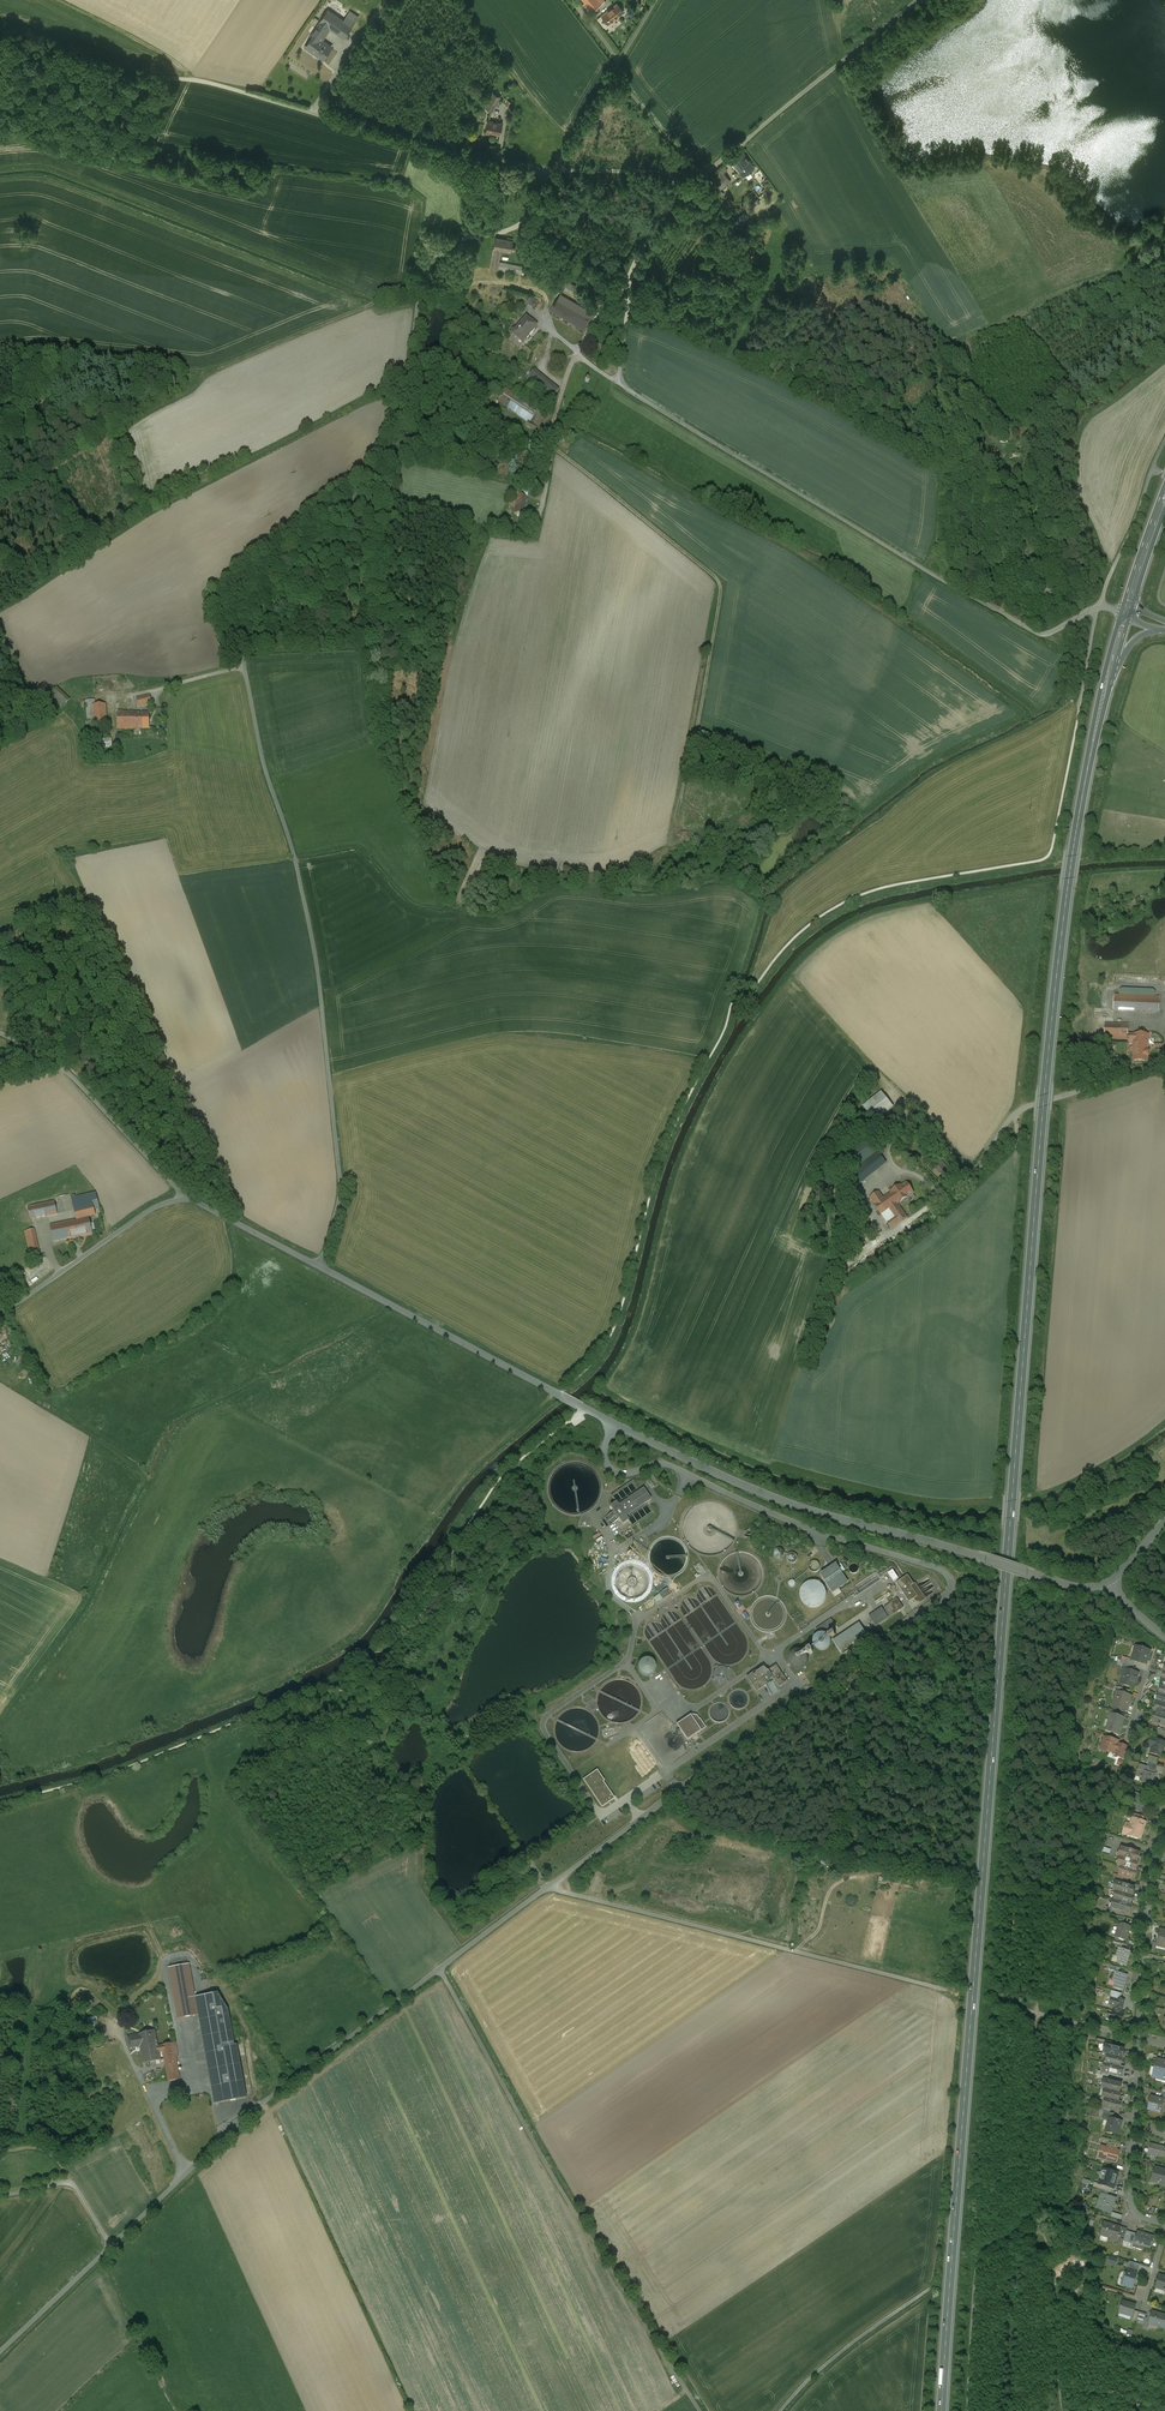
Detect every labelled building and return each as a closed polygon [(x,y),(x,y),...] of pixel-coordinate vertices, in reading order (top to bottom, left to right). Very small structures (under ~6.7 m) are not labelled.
[(585,2),(583,4),(589,12),(604,1),(604,0),(583,0),(585,2)] [(616,3),(601,15),(608,23),(623,12),(616,3)] [(343,20),(328,10),(320,21),(320,22),(330,28),(344,38),(356,20),(348,14),(343,20)] [(640,21),(630,11),(627,14),(638,24),(640,21)] [(320,22),(311,36),(312,37),(309,41),(311,42),(307,48),(323,59),(331,47),(322,40),(330,28),(320,22)] [(493,92),(485,107),(492,111),(500,96),(493,92)] [(502,123),(488,120),(486,131),(500,134),(502,123)] [(741,151),(730,160),(733,164),(734,163),(739,170),(738,171),(742,176),(753,167),(741,151)] [(718,177),(718,176),(712,181),(719,189),(725,185),(722,181),(726,177),(723,173),(718,177)] [(757,205),(762,211),(767,207),(762,201),(757,205)] [(507,239),(495,237),(493,248),(490,268),(497,270),(498,261),(500,250),(511,251),(513,238),(507,237),(507,239)] [(432,243),(427,242),(422,257),(428,258),(432,243)] [(524,266),(498,261),(497,269),(523,274),(524,266)] [(597,271),(595,271),(592,271),(591,272),(590,273),(589,273),(588,274),(588,275),(587,276),(587,277),(586,278),(586,280),(586,281),(587,282),(587,283),(588,284),(588,285),(589,286),(590,286),(591,287),(592,288),(594,288),(595,288),(597,288),(598,287),(599,287),(600,286),(601,285),(602,284),(603,283),(603,282),(603,280),(603,279),(603,278),(603,277),(603,276),(602,275),(601,273),(600,273),(599,272),(598,272),(597,271)] [(576,285),(556,275),(552,283),(572,292),(576,285)] [(594,314),(560,294),(549,313),(584,332),(594,314)] [(537,302),(529,298),(526,304),(533,308),(537,302)] [(526,318),(516,330),(514,328),(510,333),(523,344),(537,327),(526,318)] [(557,393),(532,372),(526,379),(543,393),(542,394),(550,400),(557,393)] [(539,409),(505,387),(496,401),(529,422),(530,423),(539,409)] [(550,415),(539,410),(536,416),(547,422),(550,415)] [(547,422),(536,416),(532,424),(530,423),(529,422),(526,426),(541,433),(547,422)] [(569,424),(561,422),(557,440),(565,442),(569,424)] [(531,438),(526,447),(534,450),(538,442),(531,438)] [(527,497),(518,495),(514,514),(523,516),(527,497)] [(1051,582),(1039,585),(1042,597),(1054,594),(1051,582)] [(54,691),(68,703),(70,700),(57,688),(54,691)] [(54,691),(49,696),(63,708),(68,703),(54,691)] [(152,693),(138,697),(140,705),(154,702),(152,693)] [(97,699),(87,699),(89,729),(97,729),(96,725),(110,724),(108,703),(98,703),(97,699)] [(134,699),(126,699),(126,710),(120,710),(120,729),(151,729),(151,711),(134,710),(134,699)] [(113,737),(96,739),(97,748),(114,746),(113,737)] [(1113,994),(1113,1010),(1159,1011),(1160,995),(1155,995),(1155,991),(1152,989),(1121,988),(1119,989),(1119,994),(1113,994)] [(1128,1038),(1128,1034),(1128,1023),(1105,1023),(1105,1037),(1128,1038)] [(1148,1040),(1133,1040),(1133,1061),(1148,1061),(1148,1040)] [(892,1106),(881,1092),(862,1107),(873,1121),(892,1106)] [(864,1138),(846,1153),(856,1165),(874,1151),(864,1138)] [(885,1164),(874,1151),(856,1165),(846,1173),(857,1187),(885,1164)] [(877,1191),(869,1197),(875,1204),(873,1205),(880,1215),(889,1209),(890,1210),(889,1212),(893,1218),(886,1223),(891,1228),(897,1223),(898,1225),(907,1218),(896,1204),(912,1193),(905,1183),(883,1199),(877,1191)] [(60,1184),(59,1184),(58,1185),(57,1185),(56,1186),(55,1186),(54,1187),(54,1188),(54,1189),(53,1190),(53,1192),(54,1193),(54,1194),(54,1195),(55,1196),(56,1197),(57,1198),(58,1198),(59,1199),(61,1199),(62,1198),(63,1198),(64,1198),(65,1197),(66,1196),(67,1195),(67,1194),(68,1193),(68,1191),(68,1190),(68,1189),(67,1188),(67,1187),(66,1186),(65,1185),(64,1185),(63,1184),(62,1184),(60,1184)] [(96,1193),(71,1199),(76,1220),(95,1215),(94,1209),(99,1208),(96,1193)] [(855,1193),(850,1197),(856,1205),(861,1201),(855,1193)] [(43,1204),(28,1208),(30,1219),(57,1214),(54,1202),(43,1204)] [(88,1218),(74,1221),(51,1226),(54,1242),(92,1234),(91,1231),(95,1230),(93,1223),(89,1224),(88,1218)] [(34,1230),(25,1231),(29,1252),(38,1251),(34,1230)] [(649,1479),(646,1481),(651,1489),(654,1487),(649,1479)] [(616,1502),(610,1506),(614,1511),(619,1519),(622,1524),(629,1520),(626,1517),(651,1500),(643,1489),(619,1506),(616,1502)] [(619,1519),(614,1511),(601,1520),(603,1522),(600,1524),(602,1527),(605,1526),(606,1528),(619,1519)] [(777,1558),(784,1553),(780,1547),(773,1552),(777,1558)] [(836,1566),(821,1577),(833,1594),(848,1583),(836,1566)] [(908,1575),(896,1583),(909,1602),(914,1599),(915,1602),(921,1603),(925,1600),(926,1599),(925,1598),(916,1584),(915,1584),(914,1583),(913,1584),(908,1575)] [(928,1576),(916,1584),(925,1598),(934,1592),(932,1588),(935,1586),(928,1576)] [(826,1592),(824,1588),(820,1585),(816,1583),(812,1582),(807,1583),(803,1586),(800,1590),(799,1594),(799,1599),(801,1603),(803,1606),(807,1609),(812,1610),(816,1609),(820,1608),(824,1604),(826,1600),(826,1596),(826,1592)] [(667,1589),(659,1595),(663,1600),(671,1595),(667,1589)] [(885,1608),(886,1609),(890,1615),(890,1616),(902,1608),(897,1599),(885,1608)] [(882,1609),(869,1617),(875,1626),(888,1618),(887,1617),(888,1616),(890,1615),(886,1609),(884,1610),(883,1610),(882,1609)] [(835,1626),(837,1625),(836,1624),(834,1625),(831,1621),(817,1630),(820,1634),(822,1633),(824,1634),(826,1634),(828,1636),(829,1637),(830,1639),(835,1635),(834,1634),(834,1633),(833,1632),(833,1630),(834,1629),(834,1627),(835,1626)] [(839,1625),(837,1625),(835,1626),(834,1627),(834,1629),(833,1630),(833,1632),(834,1633),(834,1634),(835,1635),(837,1636),(838,1636),(840,1637),(841,1636),(843,1636),(844,1635),(845,1634),(845,1632),(845,1631),(845,1629),(845,1628),(844,1627),(843,1626),(842,1625),(840,1625),(839,1625)] [(822,1633),(820,1634),(818,1634),(817,1635),(816,1637),(815,1639),(814,1641),(814,1642),(814,1644),(815,1646),(816,1648),(817,1649),(820,1650),(822,1651),(824,1650),(826,1650),(828,1648),(829,1647),(830,1645),(830,1643),(830,1641),(830,1639),(829,1637),(828,1636),(826,1634),(824,1634),(822,1633)] [(1149,1651),(1134,1646),(1131,1659),(1130,1660),(1134,1661),(1145,1664),(1149,1651)] [(812,1651),(810,1648),(806,1652),(804,1650),(803,1650),(801,1649),(799,1649),(798,1649),(797,1649),(794,1649),(793,1650),(791,1651),(790,1653),(789,1655),(789,1656),(788,1658),(788,1660),(789,1662),(789,1663),(790,1665),(792,1666),(793,1667),(794,1668),(796,1668),(798,1668),(800,1668),(802,1668),(803,1667),(805,1666),(806,1666),(806,1665),(807,1663),(808,1662),(808,1661),(808,1659),(808,1657),(808,1656),(808,1655),(807,1654),(809,1653),(809,1654),(810,1654),(811,1654),(812,1654),(813,1653),(813,1652),(812,1651)] [(1131,1659),(1125,1657),(1123,1664),(1133,1667),(1134,1661),(1130,1660),(1131,1659)] [(651,1660),(648,1659),(644,1659),(641,1661),(640,1663),(639,1666),(638,1669),(639,1671),(641,1674),(643,1675),(646,1676),(649,1676),(653,1674),(654,1672),(655,1670),(656,1668),(655,1664),(653,1662),(651,1660)] [(1133,1667),(1123,1664),(1121,1668),(1125,1669),(1134,1672),(1135,1668),(1133,1667)] [(764,1665),(747,1677),(756,1691),(765,1685),(768,1684),(767,1682),(769,1680),(770,1680),(772,1678),(778,1687),(787,1681),(776,1665),(767,1670),(764,1665)] [(726,1666),(715,1668),(718,1682),(729,1679),(726,1666)] [(1134,1672),(1125,1669),(1120,1684),(1133,1688),(1138,1673),(1134,1672)] [(768,1684),(765,1685),(771,1695),(779,1690),(777,1687),(778,1687),(772,1678),(770,1680),(769,1680),(767,1682),(768,1684)] [(1128,1695),(1116,1691),(1111,1706),(1126,1711),(1130,1696),(1128,1695)] [(1158,1694),(1156,1701),(1156,1702),(1156,1701),(1164,1704),(1164,1696),(1158,1694)] [(774,1701),(779,1709),(785,1705),(781,1697),(774,1701)] [(742,1708),(747,1702),(742,1698),(737,1704),(742,1708)] [(1156,1701),(1156,1702),(1153,1712),(1155,1713),(1153,1719),(1153,1720),(1152,1723),(1151,1724),(1164,1728),(1164,1704),(1156,1701)] [(772,1714),(777,1711),(773,1704),(768,1707),(772,1714)] [(763,1719),(769,1716),(764,1708),(759,1712),(763,1719)] [(691,1715),(690,1715),(676,1724),(687,1740),(706,1727),(700,1718),(699,1719),(697,1715),(692,1714),(691,1715)] [(750,1717),(754,1724),(760,1721),(756,1714),(750,1717)] [(1117,1716),(1110,1714),(1105,1730),(1120,1734),(1122,1728),(1121,1728),(1124,1718),(1117,1716)] [(1117,1741),(1105,1737),(1102,1748),(1113,1751),(1113,1749),(1116,1749),(1119,1750),(1117,1757),(1125,1759),(1129,1748),(1120,1745),(1120,1746),(1117,1745),(1116,1745),(1117,1741)] [(1164,1742),(1155,1739),(1155,1740),(1151,1738),(1150,1740),(1149,1740),(1149,1742),(1149,1743),(1149,1745),(1153,1746),(1150,1753),(1160,1756),(1162,1752),(1161,1752),(1162,1748),(1163,1749),(1164,1742)] [(1158,1759),(1149,1756),(1147,1762),(1148,1763),(1156,1765),(1158,1759)] [(1148,1763),(1147,1767),(1140,1764),(1138,1770),(1137,1770),(1135,1777),(1143,1779),(1142,1782),(1152,1785),(1155,1774),(1156,1771),(1158,1766),(1156,1765),(1148,1763)] [(1141,1795),(1135,1793),(1134,1797),(1135,1798),(1132,1809),(1144,1813),(1147,1803),(1149,1798),(1150,1798),(1151,1795),(1141,1792),(1141,1795)] [(1143,1817),(1133,1813),(1132,1819),(1133,1819),(1142,1822),(1143,1817)] [(1133,1819),(1130,1829),(1124,1827),(1122,1834),(1140,1839),(1141,1835),(1140,1834),(1142,1830),(1143,1831),(1145,1823),(1142,1822),(1133,1819)] [(1140,1853),(1121,1847),(1119,1852),(1121,1852),(1120,1856),(1137,1862),(1140,1853)] [(1137,1862),(1120,1856),(1118,1861),(1120,1861),(1118,1865),(1122,1867),(1136,1871),(1139,1862),(1137,1862)] [(1136,1871),(1122,1867),(1120,1875),(1135,1879),(1138,1871),(1136,1871)] [(1135,1887),(1116,1882),(1113,1890),(1133,1896),(1134,1892),(1133,1892),(1135,1887)] [(1133,1896),(1113,1890),(1116,1891),(1113,1899),(1113,1900),(1131,1905),(1131,1902),(1133,1903),(1134,1899),(1133,1899),(1133,1896)] [(1131,1905),(1113,1900),(1113,1899),(1111,1908),(1112,1909),(1130,1914),(1132,1905),(1131,1905)] [(1111,1908),(1106,1906),(1104,1913),(1111,1915),(1112,1909),(1111,1908)] [(1131,1927),(1119,1923),(1115,1936),(1126,1940),(1131,1927)] [(1161,1931),(1161,1930),(1160,1930),(1157,1943),(1157,1945),(1164,1947),(1164,1932),(1161,1931)] [(1122,1948),(1119,1947),(1117,1954),(1120,1955),(1118,1963),(1127,1966),(1131,1951),(1122,1948)] [(189,1963),(168,1967),(177,2017),(198,2014),(189,1963)] [(1118,1972),(1115,1971),(1114,1978),(1116,1979),(1114,1987),(1123,1990),(1128,1975),(1118,1972)] [(1122,1994),(1111,1991),(1110,1997),(1111,1997),(1109,2005),(1116,2006),(1114,2011),(1121,2013),(1124,2000),(1120,1999),(1122,1994)] [(217,1992),(201,1994),(205,2018),(229,2014),(228,2009),(217,1992)] [(119,2004),(107,1993),(103,1996),(115,2008),(119,2004)] [(83,1996),(78,1999),(87,2013),(92,2010),(83,1996)] [(1114,2011),(1113,2015),(1108,2014),(1106,2019),(1111,2020),(1111,2021),(1122,2023),(1124,2014),(1121,2013),(1114,2011)] [(229,2014),(205,2018),(206,2027),(231,2023),(229,2014)] [(96,2016),(87,2019),(87,2021),(91,2035),(93,2044),(103,2042),(96,2016)] [(231,2023),(206,2027),(219,2102),(246,2098),(237,2043),(234,2044),(231,2023)] [(138,2035),(127,2037),(129,2048),(140,2046),(141,2052),(158,2049),(157,2046),(157,2043),(154,2030),(137,2034),(138,2035)] [(176,2043),(157,2046),(158,2049),(159,2052),(164,2051),(165,2059),(168,2081),(180,2079),(176,2058),(178,2057),(176,2043)] [(1111,2046),(1105,2044),(1105,2045),(1103,2053),(1107,2054),(1123,2058),(1124,2054),(1123,2054),(1124,2049),(1111,2046)] [(158,2049),(141,2052),(143,2063),(156,2061),(160,2060),(159,2052),(158,2049)] [(1123,2058),(1107,2054),(1104,2063),(1123,2067),(1124,2064),(1120,2063),(1121,2062),(1122,2063),(1123,2058)] [(1157,2059),(1154,2067),(1158,2068),(1155,2077),(1155,2079),(1164,2081),(1164,2061),(1157,2059)] [(1123,2067),(1104,2063),(1102,2071),(1109,2073),(1122,2076),(1124,2068),(1123,2067)] [(1107,2080),(1103,2079),(1103,2080),(1101,2088),(1104,2089),(1120,2093),(1122,2084),(1107,2080)] [(1120,2093),(1104,2089),(1102,2097),(1105,2098),(1121,2102),(1122,2099),(1119,2098),(1119,2096),(1120,2096),(1121,2093),(1120,2093)] [(83,2097),(81,2092),(75,2096),(77,2100),(83,2097)] [(1164,2099),(1151,2096),(1148,2107),(1161,2110),(1164,2099)] [(1121,2102),(1105,2098),(1103,2107),(1120,2111),(1122,2102),(1121,2102)] [(1114,2114),(1104,2111),(1102,2118),(1108,2120),(1109,2118),(1112,2119),(1114,2114)] [(1112,2119),(1109,2118),(1108,2120),(1105,2131),(1118,2135),(1119,2129),(1118,2129),(1120,2121),(1112,2119)] [(1119,2142),(1109,2139),(1107,2146),(1117,2148),(1119,2142)] [(1151,2144),(1149,2153),(1164,2157),(1164,2148),(1151,2144)] [(1118,2152),(1102,2147),(1100,2157),(1115,2161),(1118,2152)] [(1117,2172),(1103,2168),(1098,2184),(1111,2188),(1112,2188),(1115,2177),(1116,2177),(1117,2172)] [(1156,2168),(1153,2179),(1158,2180),(1158,2183),(1164,2185),(1164,2170),(1156,2168)] [(1111,2188),(1098,2184),(1097,2188),(1098,2188),(1108,2191),(1110,2192),(1111,2188)] [(1107,2195),(1100,2193),(1097,2203),(1102,2204),(1100,2210),(1112,2214),(1114,2207),(1113,2207),(1115,2198),(1116,2198),(1107,2195)] [(1120,2227),(1105,2223),(1101,2235),(1116,2239),(1118,2235),(1120,2227)] [(1120,2227),(1118,2235),(1124,2237),(1126,2231),(1127,2228),(1120,2226),(1120,2227)] [(1132,2232),(1126,2231),(1124,2237),(1123,2241),(1128,2243),(1132,2232)] [(1148,2235),(1138,2232),(1134,2242),(1145,2245),(1144,2246),(1150,2248),(1153,2236),(1148,2235)] [(1107,2263),(1115,2266),(1118,2258),(1109,2255),(1107,2263)] [(1151,2269),(1131,2263),(1129,2270),(1147,2275),(1148,2272),(1150,2273),(1151,2269)] [(1141,2274),(1129,2270),(1123,2287),(1135,2291),(1141,2274)] [(1159,2275),(1156,2287),(1164,2290),(1164,2276),(1159,2275)] [(1135,2305),(1122,2301),(1119,2312),(1126,2314),(1131,2316),(1135,2305)] [(1152,2311),(1149,2322),(1152,2323),(1152,2324),(1164,2328),(1164,2326),(1164,2315),(1152,2311)] [(1146,2314),(1139,2312),(1136,2321),(1143,2323),(1146,2314)]
